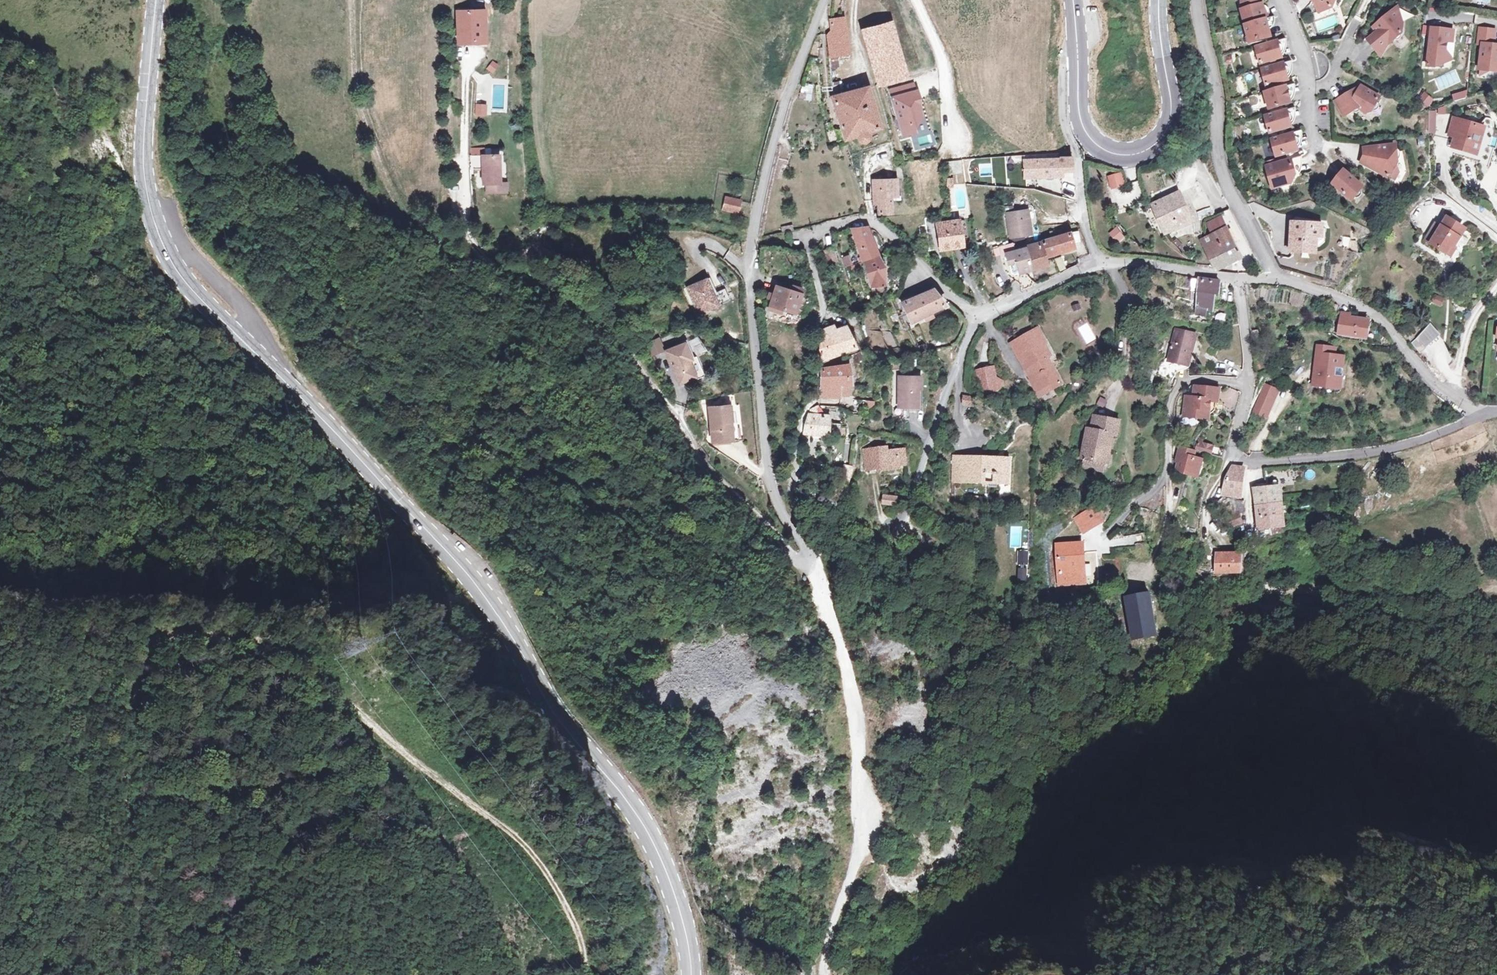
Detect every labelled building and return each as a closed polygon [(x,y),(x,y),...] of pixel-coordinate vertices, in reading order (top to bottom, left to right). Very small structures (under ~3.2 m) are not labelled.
[(1267,21),(1270,20),(1261,0),(1243,0),(1242,10),(1246,26),(1267,21)] [(1312,0),(1317,2),(1316,5),(1318,14),(1331,9),(1336,0),(1312,0)] [(860,14),(862,32),(886,24),(882,4),(861,8),(862,13),(860,14)] [(453,9),(454,40),(477,39),(477,26),(480,26),(480,8),(453,9)] [(1368,39),(1378,52),(1391,42),(1403,33),(1404,23),(1394,11),(1376,25),(1379,30),(1368,39)] [(827,36),(830,56),(838,55),(851,54),(846,18),(830,20),(831,31),(827,36)] [(1267,21),(1246,26),(1250,44),(1271,38),(1267,21)] [(886,24),(862,32),(878,85),(906,76),(891,23),(886,24)] [(1455,32),(1432,29),(1428,67),(1434,68),(1446,63),(1447,51),(1448,42),(1453,43),(1455,32)] [(1480,29),(1478,44),(1483,45),(1481,68),(1496,70),(1496,69),(1496,46),(1492,45),(1494,30),(1480,29)] [(1398,55),(1411,56),(1412,42),(1399,41),(1398,55)] [(1278,42),(1256,48),(1260,65),(1282,59),(1278,42)] [(1391,42),(1378,52),(1381,56),(1391,42)] [(1455,61),(1447,51),(1446,63),(1434,68),(1445,69),(1445,65),(1455,61)] [(1288,81),(1284,65),(1262,71),(1267,87),(1288,81)] [(1481,68),(1479,77),(1491,72),(1496,73),(1496,69),(1496,70),(1481,68)] [(832,83),(833,98),(843,95),(841,82),(832,83)] [(810,102),(813,88),(801,86),(798,100),(810,102)] [(1380,99),(1361,87),(1358,93),(1354,91),(1336,102),(1344,116),(1357,110),(1364,114),(1372,111),(1380,99)] [(867,88),(843,95),(833,98),(846,140),(858,136),(859,139),(861,141),(862,142),(864,142),(866,142),(868,141),(869,139),(868,136),(867,133),(880,128),(867,88)] [(1291,104),(1287,88),(1265,94),(1269,110),(1291,104)] [(1417,99),(1425,109),(1433,102),(1425,92),(1417,99)] [(475,115),(485,115),(486,105),(475,105),(475,115)] [(1265,119),(1287,113),(1286,111),(1264,117),(1265,119)] [(1291,127),(1287,113),(1265,119),(1269,134),(1291,127)] [(1450,135),(1456,137),(1459,138),(1456,147),(1476,153),(1481,136),(1479,135),(1481,127),(1464,122),(1455,119),(1450,135)] [(1298,151),(1293,136),(1271,142),(1276,157),(1298,151)] [(1364,149),(1365,158),(1368,159),(1367,166),(1388,178),(1396,163),(1395,145),(1364,149)] [(482,160),(482,176),(486,176),(486,185),(505,185),(505,175),(499,175),(499,152),(496,152),(496,147),(471,146),(471,160),(482,160)] [(1024,162),(1025,168),(1026,178),(1062,176),(1061,171),(1071,171),(1072,156),(1059,157),(1059,159),(1024,162)] [(946,161),(947,175),(961,174),(960,160),(946,161)] [(1266,170),(1291,163),(1291,160),(1265,167),(1266,170)] [(1295,175),(1291,163),(1266,170),(1271,189),(1290,184),(1295,175)] [(1344,171),(1332,185),(1351,201),(1363,186),(1344,171)] [(1120,175),(1108,178),(1111,190),(1123,186),(1120,175)] [(879,197),(880,216),(892,215),(891,196),(897,196),(897,179),(873,181),(874,197),(879,197)] [(1169,198),(1180,193),(1178,189),(1176,185),(1165,190),(1169,198)] [(724,192),(719,207),(734,211),(738,196),(724,192)] [(1194,223),(1180,193),(1169,198),(1152,205),(1166,234),(1194,223)] [(1063,209),(1063,199),(1051,200),(1052,209),(1063,209)] [(1010,238),(1030,234),(1026,210),(1006,214),(1010,238)] [(1213,235),(1227,228),(1223,217),(1208,224),(1213,235)] [(962,238),(959,221),(937,224),(941,249),(963,246),(962,238)] [(965,221),(959,221),(962,238),(967,237),(965,221)] [(1431,243),(1446,253),(1451,245),(1454,246),(1464,230),(1449,221),(1445,228),(1442,226),(1431,243)] [(1322,238),(1323,229),(1323,225),(1292,223),(1290,251),(1316,253),(1316,247),(1317,238),(1322,238)] [(1431,243),(1442,226),(1436,223),(1425,240),(1431,243)] [(865,261),(878,256),(868,227),(852,229),(857,247),(861,256),(858,257),(860,262),(862,261),(864,260),(865,261)] [(1117,228),(1109,234),(1117,244),(1124,239),(1117,228)] [(1241,256),(1227,228),(1213,235),(1201,240),(1215,269),(1241,256)] [(1326,230),(1323,229),(1322,238),(1317,238),(1316,247),(1320,247),(1320,243),(1325,243),(1326,230)] [(1070,232),(1040,242),(1044,255),(1073,246),(1072,242),(1071,233),(1070,232)] [(1078,232),(1071,233),(1072,242),(1079,241),(1078,232)] [(1341,246),(1348,247),(1349,238),(1342,238),(1341,246)] [(1047,264),(1044,255),(1040,242),(1024,247),(1025,249),(1030,270),(1047,264)] [(832,249),(824,251),(829,264),(836,261),(832,249)] [(1005,254),(1008,264),(1009,263),(1012,274),(1014,275),(1030,270),(1025,249),(1005,254)] [(865,261),(868,275),(870,287),(871,287),(880,286),(882,285),(882,268),(878,256),(865,261)] [(850,268),(852,273),(861,269),(859,264),(850,268)] [(1221,282),(1211,281),(1200,279),(1197,309),(1196,308),(1196,315),(1211,318),(1212,311),(1213,312),(1215,295),(1220,296),(1221,282)] [(790,290),(775,286),(768,309),(780,313),(781,309),(794,313),(802,289),(791,286),(790,290)] [(882,292),(880,286),(871,287),(873,294),(882,292)] [(709,289),(690,298),(702,322),(720,314),(709,289)] [(913,294),(900,302),(911,323),(942,306),(933,289),(916,298),(913,294)] [(1441,307),(1444,298),(1435,295),(1432,303),(1441,307)] [(1350,314),(1342,313),(1339,335),(1366,339),(1369,320),(1350,318),(1350,314)] [(1318,330),(1320,326),(1312,322),(1310,326),(1318,330)] [(1086,323),(1079,328),(1088,343),(1095,338),(1086,323)] [(835,326),(830,328),(835,355),(856,347),(847,326),(837,330),(835,326)] [(835,355),(830,328),(823,331),(827,358),(835,355)] [(1031,381),(1038,392),(1040,396),(1062,384),(1052,366),(1049,368),(1045,360),(1051,357),(1044,345),(1047,343),(1038,329),(1012,343),(1027,370),(1029,369),(1035,379),(1031,381)] [(1169,361),(1187,365),(1190,349),(1193,350),(1196,334),(1177,330),(1169,361)] [(827,358),(823,331),(821,332),(820,333),(819,346),(820,361),(827,358)] [(646,344),(651,357),(664,351),(659,339),(646,344)] [(1287,343),(1279,351),(1287,358),(1287,359),(1295,351),(1287,343)] [(922,353),(927,352),(922,345),(918,347),(922,353)] [(1334,348),(1316,346),(1315,354),(1320,354),(1316,386),(1339,388),(1343,357),(1333,356),(1334,348)] [(1279,351),(1273,356),(1281,363),(1287,358),(1279,351)] [(688,355),(667,364),(679,395),(697,388),(691,372),(695,370),(688,355)] [(840,399),(840,397),(840,386),(848,386),(849,385),(848,365),(820,369),(821,382),(820,384),(819,397),(840,399)] [(976,370),(979,381),(995,378),(992,367),(976,370)] [(920,376),(898,376),(898,407),(917,408),(917,389),(920,389),(920,376)] [(997,377),(995,378),(997,390),(1000,390),(1004,384),(1003,379),(997,377)] [(997,390),(995,378),(979,381),(981,394),(997,390)] [(1277,391),(1263,385),(1257,400),(1271,406),(1277,391)] [(848,396),(848,386),(840,386),(840,397),(848,396)] [(1194,398),(1190,397),(1189,407),(1186,406),(1185,416),(1204,419),(1204,409),(1211,410),(1212,402),(1213,389),(1195,387),(1194,398)] [(1221,390),(1213,389),(1212,402),(1219,402),(1221,390)] [(962,405),(972,406),(973,396),(963,395),(962,405)] [(1104,408),(1107,399),(1099,396),(1096,405),(1104,408)] [(1271,406),(1257,400),(1252,411),(1266,417),(1271,406)] [(839,435),(839,428),(839,425),(829,424),(829,416),(807,415),(805,436),(839,435)] [(1092,415),(1090,428),(1096,429),(1099,416),(1092,415)] [(1121,421),(1099,416),(1096,429),(1090,428),(1083,459),(1106,465),(1112,436),(1118,437),(1121,421)] [(733,418),(712,421),(717,455),(745,451),(741,425),(737,425),(738,433),(735,433),(733,418)] [(1196,451),(1182,447),(1180,455),(1182,456),(1178,471),(1198,476),(1202,460),(1194,458),(1196,451)] [(900,459),(906,458),(905,450),(889,452),(888,448),(864,450),(866,470),(879,469),(878,467),(886,466),(886,471),(901,469),(901,467),(900,459)] [(983,462),(964,461),(964,482),(1007,483),(1008,458),(983,458),(983,462)] [(1106,465),(1083,459),(1081,469),(1104,474),(1106,465)] [(1243,470),(1238,469),(1232,467),(1225,480),(1221,495),(1240,498),(1243,470)] [(1256,505),(1280,503),(1278,486),(1254,489),(1256,505)] [(883,494),(881,504),(899,507),(900,496),(883,494)] [(1243,514),(1244,506),(1244,504),(1237,502),(1235,513),(1243,514)] [(1283,526),(1280,503),(1256,505),(1259,529),(1283,526)] [(1082,532),(1101,521),(1092,507),(1074,518),(1082,532)] [(1225,518),(1227,527),(1240,523),(1237,514),(1225,518)] [(1080,544),(1058,546),(1061,583),(1085,582),(1083,564),(1077,561),(1077,553),(1080,553),(1080,544)] [(1232,571),(1233,552),(1213,553),(1213,571),(1232,571)] [(1019,581),(1030,580),(1029,567),(1018,568),(1019,581)] [(1150,593),(1126,597),(1133,639),(1157,635),(1150,593)]
